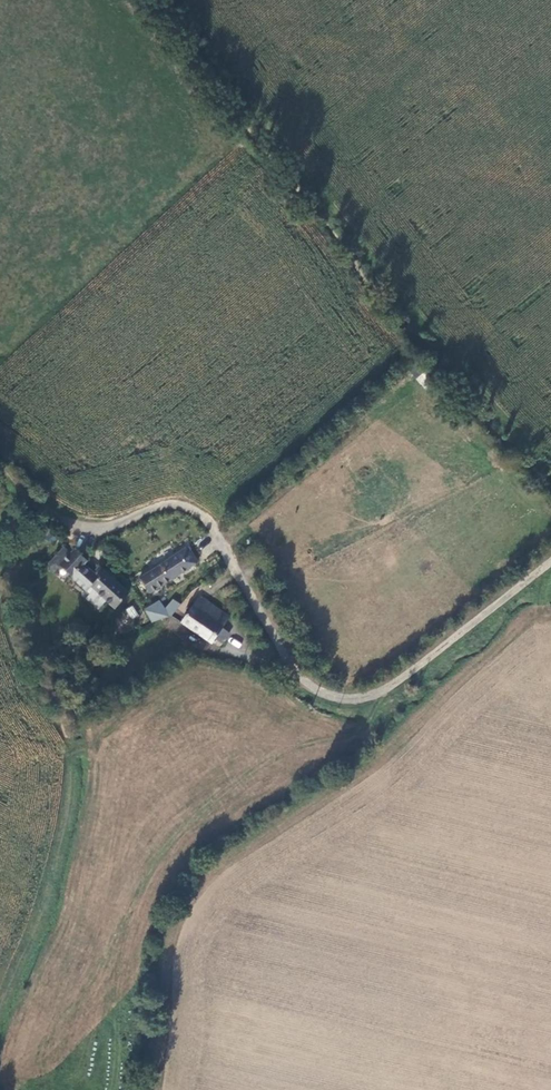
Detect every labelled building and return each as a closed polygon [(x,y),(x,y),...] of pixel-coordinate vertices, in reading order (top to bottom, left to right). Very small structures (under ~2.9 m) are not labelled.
[(67,545),(65,548),(71,554),(73,551),(67,545)] [(189,547),(140,578),(151,592),(199,561),(189,547)] [(99,609),(107,600),(86,582),(92,575),(83,567),(87,562),(74,550),(73,551),(71,554),(65,548),(64,548),(53,560),(60,567),(62,565),(74,576),(73,578),(91,594),(87,598),(99,609)] [(60,567),(53,560),(47,567),(54,573),(60,567)] [(116,608),(129,593),(100,566),(92,575),(86,582),(107,600),(116,608)] [(171,612),(180,602),(174,596),(165,606),(171,612)] [(201,597),(183,623),(212,644),(216,639),(223,629),(231,618),(201,597)] [(147,611),(154,623),(169,614),(166,609),(164,607),(161,602),(147,611)] [(130,619),(138,616),(134,605),(126,608),(130,619)] [(230,635),(223,629),(216,639),(223,645),(230,635)]
